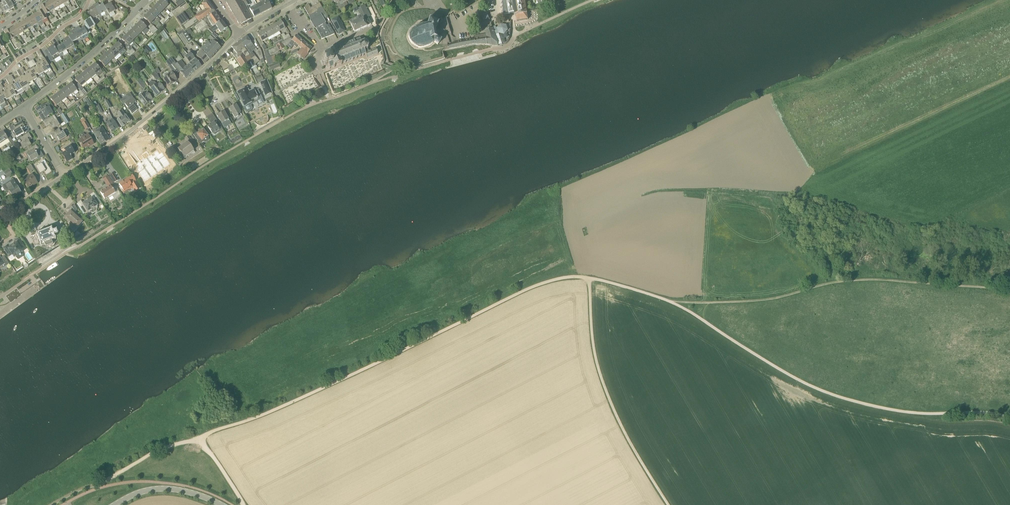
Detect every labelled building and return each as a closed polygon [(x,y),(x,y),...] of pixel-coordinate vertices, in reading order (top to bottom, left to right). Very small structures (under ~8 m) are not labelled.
[(4,1),(11,12),(12,11),(11,10),(14,8),(13,6),(10,0),(6,0),(4,1)] [(54,10),(59,7),(55,0),(53,0),(50,2),(54,10)] [(158,4),(164,10),(168,5),(163,0),(161,0),(158,4)] [(215,11),(208,0),(202,5),(198,7),(202,12),(195,17),(199,22),(215,11)] [(226,2),(230,9),(242,2),(246,0),(230,0),(226,2)] [(263,13),(259,5),(250,9),(248,6),(251,4),(248,0),(246,0),(242,2),(252,19),(254,17),(254,18),(263,13)] [(259,5),(263,13),(272,9),(267,0),(264,1),(263,0),(258,0),(260,4),(259,5)] [(507,14),(512,14),(515,13),(515,16),(516,15),(517,21),(528,19),(525,0),(504,0),(507,14)] [(4,1),(0,4),(6,13),(9,11),(9,12),(11,12),(4,1)] [(195,17),(189,9),(190,8),(185,1),(178,6),(171,11),(172,12),(174,16),(180,26),(185,32),(199,22),(195,17)] [(50,2),(45,5),(50,13),(54,10),(50,2)] [(240,25),(252,19),(242,2),(230,9),(240,25)] [(104,7),(109,15),(118,9),(116,6),(113,8),(111,3),(104,7)] [(304,8),(309,16),(317,12),(316,11),(322,8),(320,3),(311,8),(309,5),(304,8)] [(94,6),(100,18),(106,14),(105,15),(106,16),(107,17),(109,16),(109,15),(104,7),(103,4),(98,7),(97,4),(94,6)] [(153,8),(159,14),(164,10),(158,4),(153,8)] [(40,7),(42,10),(45,15),(50,13),(45,5),(40,7)] [(358,8),(361,15),(364,19),(370,17),(365,5),(358,8)] [(91,18),(92,20),(98,16),(99,18),(100,18),(94,6),(90,8),(92,11),(87,14),(90,18),(91,18)] [(153,8),(149,13),(155,19),(159,14),(153,8)] [(317,12),(309,16),(311,20),(311,21),(315,28),(316,28),(322,39),(335,34),(329,24),(327,25),(325,23),(326,22),(322,15),(326,13),(322,8),(316,11),(317,12)] [(47,18),(45,15),(42,10),(37,13),(42,21),(47,18)] [(202,34),(207,31),(222,21),(215,12),(207,18),(196,26),(202,34)] [(37,13),(33,16),(37,24),(42,21),(37,13)] [(155,19),(149,13),(144,18),(150,24),(155,19)] [(364,21),(364,19),(361,15),(356,17),(357,19),(358,21),(351,24),(355,32),(371,24),(369,19),(364,21)] [(33,16),(28,19),(33,27),(37,24),(33,16)] [(83,27),(88,34),(91,33),(89,30),(95,26),(92,20),(91,18),(90,18),(84,22),(86,25),(83,27)] [(337,18),(331,21),(337,32),(343,29),(337,18)] [(436,37),(436,33),(436,29),(439,22),(429,18),(428,21),(427,23),(424,24),(421,24),(421,23),(420,23),(419,23),(418,24),(418,25),(414,28),(414,27),(413,27),(412,28),(411,29),(411,30),(410,32),(408,35),(408,38),(410,42),(412,44),(415,47),(418,48),(422,48),(428,47),(433,44),(434,42),(436,43),(438,44),(441,39),(439,38),(436,37)] [(28,29),(33,27),(28,19),(24,22),(28,29)] [(222,20),(222,21),(207,31),(212,35),(214,33),(213,32),(218,28),(221,33),(228,28),(222,20)] [(141,21),(136,26),(142,32),(147,27),(141,21)] [(281,21),(276,24),(280,31),(285,28),(281,21)] [(24,22),(19,24),(24,32),(28,29),(24,22)] [(19,35),(24,32),(19,24),(14,27),(19,35)] [(280,31),(276,24),(270,27),(274,35),(279,32),(280,31)] [(499,46),(498,44),(496,37),(499,36),(498,34),(499,33),(504,35),(508,30),(506,25),(501,24),(497,28),(496,28),(496,26),(493,27),(493,29),(486,30),(487,35),(484,35),(474,36),(475,39),(450,44),(451,49),(476,45),(491,46),(492,46),(498,46),(499,46)] [(142,32),(136,26),(131,30),(137,37),(142,32)] [(14,27),(10,30),(14,38),(19,35),(14,27)] [(75,29),(81,40),(89,36),(88,34),(83,27),(79,30),(78,27),(75,29)] [(270,27),(264,31),(268,38),(274,35),(270,27)] [(69,36),(73,43),(78,40),(79,42),(80,41),(81,40),(75,29),(71,31),(73,34),(69,36)] [(5,33),(10,41),(14,38),(10,30),(5,33)] [(137,37),(131,30),(127,35),(133,41),(137,37)] [(186,32),(185,32),(183,30),(177,34),(185,45),(192,41),(186,32)] [(268,38),(264,31),(259,34),(263,41),(268,38)] [(133,41),(127,35),(122,39),(125,42),(124,42),(125,42),(130,48),(135,44),(136,44),(135,43),(133,41)] [(298,45),(302,48),(306,43),(297,35),(293,39),(291,38),(284,42),(279,44),(275,46),(265,51),(269,66),(273,64),(272,57),(280,53),(279,51),(285,48),(287,46),(289,43),(293,47),(294,45),(296,47),(298,45)] [(63,44),(67,50),(72,47),(73,49),(75,48),(73,43),(69,36),(65,38),(67,41),(63,44)] [(249,39),(246,36),(240,41),(245,48),(247,51),(249,54),(253,60),(255,64),(259,61),(252,52),(257,49),(252,43),(253,41),(251,38),(249,39)] [(360,39),(361,38),(360,38),(359,39),(357,40),(357,39),(356,39),(356,40),(354,41),(354,40),(353,40),(353,41),(351,42),(350,41),(349,41),(350,42),(347,43),(346,43),(342,44),(342,45),(339,46),(339,45),(338,46),(339,47),(335,48),(335,47),(334,47),(335,48),(328,51),(328,50),(327,50),(328,51),(324,52),(323,52),(324,53),(325,55),(324,55),(323,56),(324,57),(322,58),(325,65),(328,64),(330,68),(329,69),(330,69),(330,68),(334,67),(334,68),(335,67),(335,66),(341,64),(341,65),(342,65),(342,64),(345,62),(345,63),(346,63),(346,62),(348,61),(349,62),(353,60),(353,59),(356,58),(356,59),(357,59),(357,58),(360,57),(360,58),(361,57),(361,56),(363,56),(363,57),(364,56),(363,55),(366,54),(367,58),(378,54),(376,49),(368,52),(368,49),(367,49),(368,47),(369,47),(369,46),(368,46),(367,44),(368,43),(368,42),(367,43),(364,42),(364,41),(364,42),(362,42),(360,39)] [(210,60),(221,48),(214,42),(213,43),(211,41),(209,43),(208,41),(204,45),(201,49),(202,50),(204,52),(204,53),(209,59),(210,60)] [(242,67),(248,64),(251,69),(256,66),(255,64),(253,60),(249,54),(247,51),(245,48),(240,41),(232,47),(240,58),(237,59),(242,67)] [(118,43),(114,47),(119,54),(124,49),(118,43)] [(307,53),(312,48),(306,43),(302,48),(297,54),(303,59),(308,54),(307,53)] [(57,44),(54,46),(60,56),(60,57),(64,55),(62,53),(67,50),(63,44),(58,47),(57,44)] [(60,56),(54,46),(47,49),(50,54),(47,56),(51,62),(60,56)] [(109,52),(115,58),(119,54),(114,47),(109,52)] [(196,56),(205,64),(209,59),(204,53),(204,52),(202,50),(196,56)] [(109,52),(104,56),(110,62),(115,58),(109,52)] [(42,61),(40,62),(43,66),(40,68),(44,73),(48,70),(46,67),(49,66),(41,53),(38,55),(42,61)] [(190,53),(188,55),(193,61),(191,63),(194,66),(195,65),(198,69),(202,66),(196,59),(195,59),(190,53)] [(188,65),(194,73),(198,69),(195,65),(194,66),(191,63),(193,61),(188,55),(185,57),(190,63),(188,65)] [(110,62),(104,56),(99,60),(105,67),(110,62)] [(169,67),(175,62),(171,58),(166,62),(169,67)] [(33,60),(30,61),(38,74),(39,76),(44,73),(40,68),(43,66),(40,62),(36,64),(33,60)] [(30,76),(33,81),(38,78),(36,76),(38,74),(30,61),(28,63),(31,69),(29,70),(32,75),(30,76)] [(186,79),(194,73),(188,65),(184,68),(179,62),(175,65),(186,79)] [(90,68),(96,74),(101,70),(95,63),(90,68)] [(23,68),(20,69),(28,84),(33,81),(30,76),(32,75),(29,70),(25,72),(23,68)] [(90,68),(85,72),(91,78),(96,74),(90,68)] [(20,77),(19,78),(22,83),(19,84),(22,90),(29,85),(28,84),(20,69),(17,71),(20,77)] [(177,80),(172,71),(169,73),(170,75),(163,78),(168,86),(175,82),(174,81),(177,80)] [(85,72),(80,76),(86,83),(91,78),(85,72)] [(9,78),(16,91),(18,92),(22,90),(19,84),(22,83),(19,78),(15,80),(12,76),(9,78)] [(86,83),(80,76),(75,80),(81,87),(86,83)] [(16,91),(9,78),(6,79),(10,85),(8,86),(11,91),(9,93),(12,98),(16,95),(16,96),(19,94),(18,92),(16,91)] [(260,83),(262,88),(265,96),(271,94),(266,81),(260,83)] [(150,86),(151,88),(154,92),(153,93),(156,97),(162,92),(162,91),(165,89),(160,83),(157,85),(157,84),(156,84),(154,82),(152,82),(150,84),(150,86)] [(72,83),(66,87),(72,94),(77,90),(72,83)] [(8,86),(4,89),(1,84),(0,85),(0,89),(6,99),(7,100),(12,98),(9,93),(11,91),(8,86)] [(61,91),(67,98),(72,94),(66,87),(61,91)] [(262,99),(258,90),(254,91),(253,90),(249,92),(247,88),(237,92),(245,108),(244,108),(246,111),(247,111),(247,112),(251,110),(251,109),(250,105),(262,99)] [(61,91),(56,95),(61,102),(67,98),(61,91)] [(144,94),(138,98),(144,106),(150,101),(153,99),(148,93),(145,94),(144,94)] [(61,102),(56,95),(51,99),(56,106),(61,102)] [(130,100),(128,98),(127,96),(122,100),(130,110),(129,110),(132,114),(138,110),(133,104),(136,102),(133,98),(130,100)] [(53,113),(49,107),(47,108),(45,105),(36,110),(40,115),(43,113),(45,118),(53,113)] [(238,115),(241,113),(236,105),(230,109),(235,118),(238,116),(238,115)] [(120,119),(117,121),(122,128),(130,122),(130,123),(132,121),(127,114),(125,115),(122,111),(117,114),(120,119)] [(225,128),(231,124),(224,112),(217,116),(225,128)] [(221,127),(216,118),(212,113),(212,114),(215,118),(212,120),(214,123),(208,127),(212,134),(215,135),(218,133),(219,130),(218,129),(221,127)] [(54,120),(52,116),(43,122),(47,128),(50,125),(52,130),(60,125),(56,119),(54,120)] [(86,130),(90,127),(85,119),(81,122),(86,130)] [(112,119),(106,124),(112,132),(118,127),(112,119)] [(13,131),(17,137),(24,133),(22,129),(25,127),(22,121),(13,126),(15,130),(13,131)] [(98,127),(92,131),(101,146),(110,140),(102,127),(101,127),(99,128),(98,127)] [(61,132),(59,129),(50,134),(54,139),(56,138),(57,138),(58,138),(56,139),(58,142),(67,137),(63,131),(61,132)] [(191,131),(199,143),(203,140),(203,142),(205,142),(208,140),(209,138),(208,137),(208,136),(203,130),(197,134),(197,133),(194,129),(191,131)] [(0,134),(0,139),(4,146),(10,142),(14,148),(16,147),(12,139),(8,133),(6,135),(4,132),(0,134)] [(21,143),(24,149),(31,145),(29,141),(33,139),(29,133),(20,138),(22,142),(21,143)] [(89,136),(88,134),(86,136),(83,134),(80,136),(80,139),(78,140),(83,149),(87,147),(88,148),(94,144),(89,136)] [(172,148),(176,153),(178,156),(181,154),(184,158),(194,150),(189,144),(192,141),(188,136),(185,138),(188,142),(178,150),(175,145),(172,148)] [(30,162),(31,161),(31,162),(39,157),(36,153),(40,151),(36,145),(27,150),(24,152),(30,162)] [(71,156),(75,153),(71,146),(64,150),(65,152),(62,154),(67,162),(73,159),(71,156)] [(158,150),(150,156),(147,152),(142,155),(144,159),(136,164),(139,168),(136,169),(143,180),(154,172),(154,173),(170,162),(163,152),(160,154),(158,150)] [(47,163),(43,165),(42,163),(36,167),(40,174),(44,172),(46,175),(52,172),(47,163)] [(7,178),(13,175),(9,169),(4,172),(7,178)] [(114,173),(110,175),(114,183),(119,180),(114,173)] [(32,174),(23,180),(28,187),(33,184),(34,185),(38,183),(32,174)] [(108,187),(100,192),(105,199),(108,197),(109,198),(112,196),(114,199),(118,196),(117,193),(119,192),(116,186),(115,187),(108,176),(103,179),(108,187)] [(133,188),(138,185),(132,176),(119,184),(122,189),(121,190),(123,194),(124,193),(124,194),(129,191),(128,190),(133,188)] [(7,193),(9,191),(13,198),(21,193),(13,179),(3,186),(7,193)] [(97,206),(96,204),(99,202),(97,198),(94,200),(92,198),(89,200),(89,199),(86,201),(86,202),(83,204),(84,206),(81,208),(84,212),(87,210),(88,212),(90,211),(91,213),(93,214),(96,212),(97,209),(96,207),(97,206)] [(77,227),(82,221),(72,206),(71,206),(72,206),(66,210),(69,213),(66,217),(68,219),(67,220),(72,228),(75,225),(77,227)] [(67,233),(66,228),(63,228),(62,224),(59,225),(61,234),(67,233)] [(37,233),(41,245),(45,243),(46,247),(53,244),(52,241),(56,239),(55,236),(58,234),(57,230),(53,231),(52,228),(37,233)] [(22,249),(25,247),(21,242),(19,238),(15,240),(17,243),(8,249),(7,246),(3,248),(6,253),(9,257),(12,255),(14,258),(16,257),(18,259),(19,260),(23,257),(23,256),(21,253),(24,251),(22,249)]
